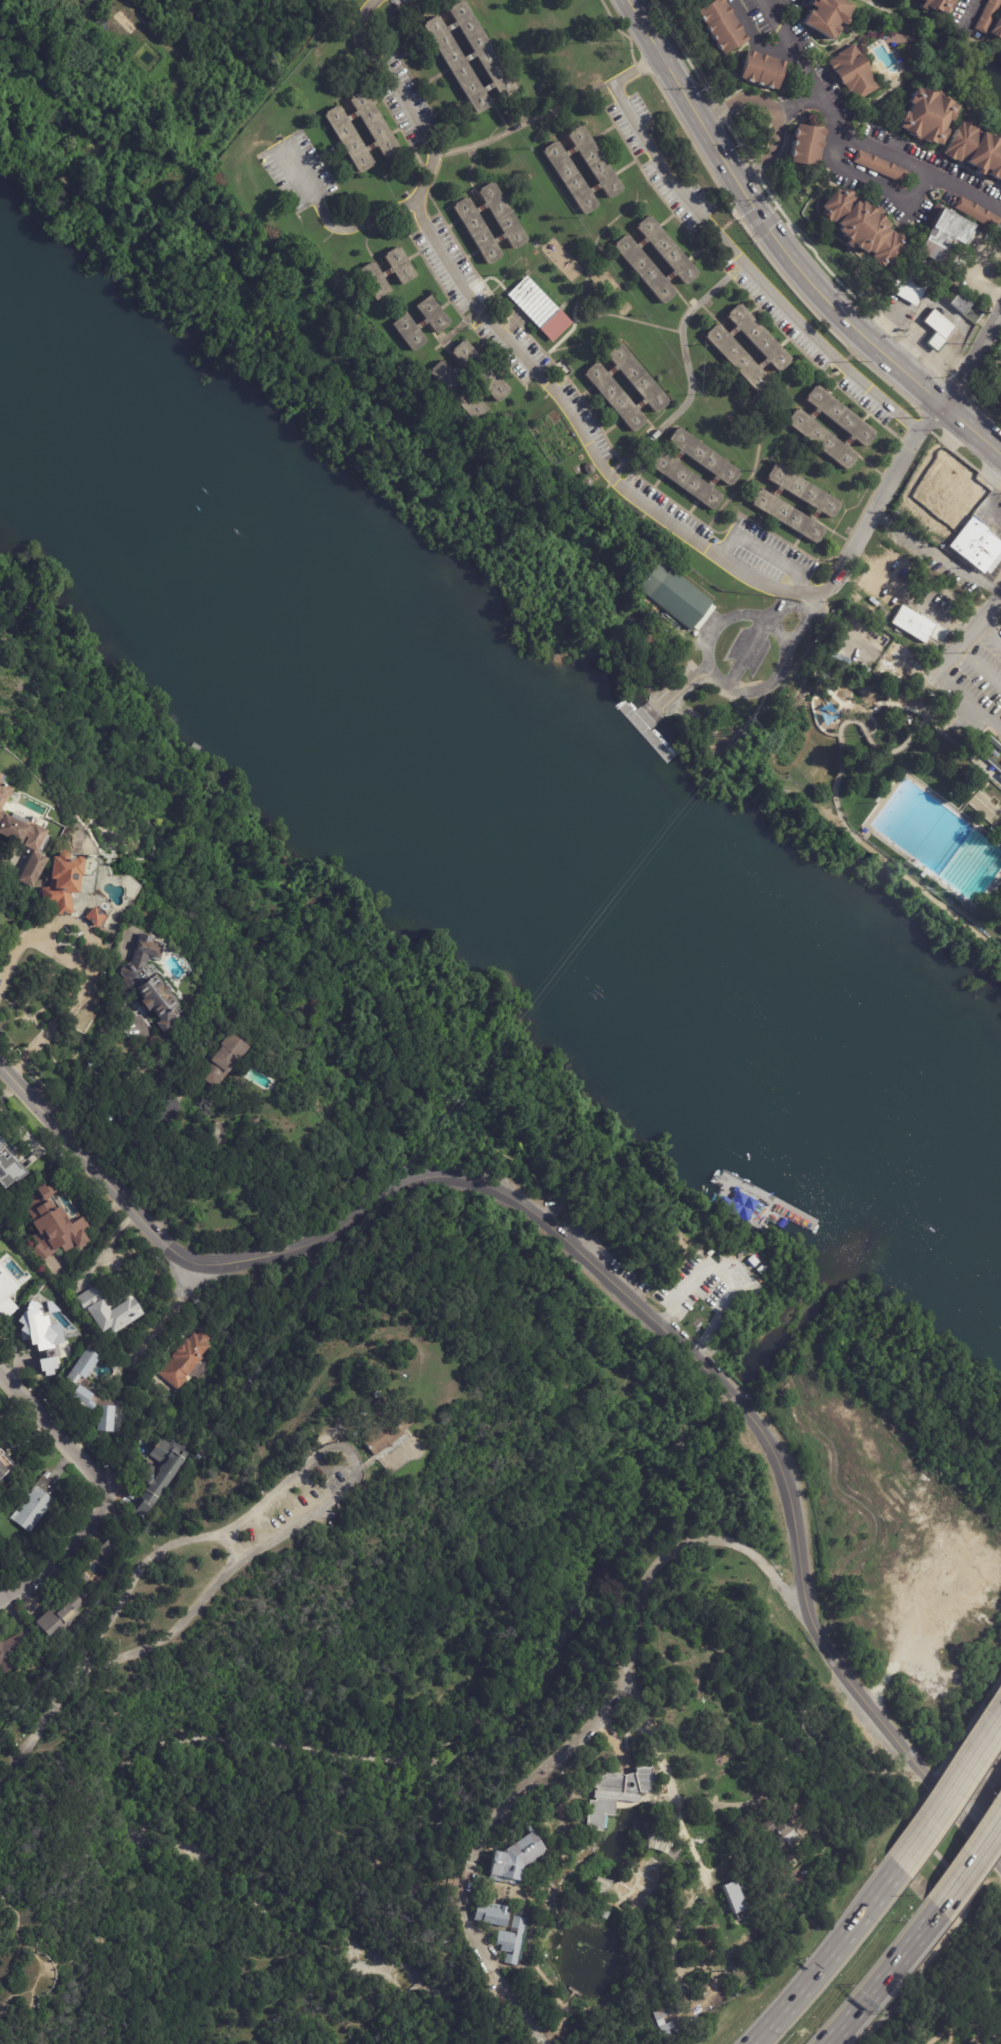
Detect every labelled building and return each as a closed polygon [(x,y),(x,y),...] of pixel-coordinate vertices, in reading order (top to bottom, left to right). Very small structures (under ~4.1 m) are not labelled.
[(450,9),(503,100),(519,90),(465,0),(450,9)] [(694,8),(707,0),(721,0),(724,5),(725,4),(729,10),(727,11),(734,22),(736,21),(739,27),(737,28),(741,33),(742,32),(745,38),(720,53),(716,46),(714,47),(712,43),(713,42),(710,37),(709,38),(706,34),(708,33),(705,28),(703,29),(701,26),(703,25),(699,18),(697,19),(694,14),(697,13),(694,8)] [(807,2),(808,0),(843,0),(850,4),(844,15),(847,17),(844,23),(838,20),(836,24),(839,26),(832,38),(802,21),(805,15),(804,15),(808,8),(811,10),(813,6),(807,2)] [(917,6),(920,0),(949,0),(943,12),(937,9),(936,12),(924,5),(923,8),(917,6)] [(973,26),(985,0),(1000,0),(985,32),(973,26)] [(988,30),(1000,8),(1000,37),(999,36),(998,37),(990,32),(991,31),(988,30)] [(424,24),(478,115),(493,106),(439,15),(424,24)] [(867,67),(868,66),(878,85),(856,98),(850,89),(848,90),(843,81),(839,82),(827,61),(829,60),(828,58),(837,53),(836,51),(853,42),(867,67)] [(754,51),(753,52),(759,54),(759,52),(766,54),(766,56),(778,60),(778,58),(785,60),(776,88),(771,86),(771,87),(768,86),(768,87),(762,85),(758,84),(752,82),(752,81),(748,80),(747,81),(742,79),(743,77),(739,76),(747,48),(754,51)] [(950,100),(949,101),(954,103),(948,119),(945,118),(942,126),(945,127),(941,137),(940,137),(938,143),(932,141),(932,143),(923,140),(923,141),(915,138),(916,137),(906,133),(906,131),(901,129),(902,127),(898,125),(900,119),(899,119),(902,109),(907,110),(910,102),(907,101),(911,90),(912,91),(915,84),(925,89),(926,88),(934,91),(934,89),(937,91),(936,93),(940,94),(939,96),(950,100)] [(351,101),(367,92),(403,151),(387,161),(351,101)] [(340,107),(325,116),(361,175),(376,166),(340,107)] [(999,141),(1000,142),(1000,179),(1000,181),(983,172),(985,169),(981,167),(978,173),(972,170),(973,167),(967,164),(968,163),(962,160),(963,158),(960,156),(958,160),(953,157),(953,158),(944,153),(945,151),(944,150),(962,115),(972,120),(972,121),(977,124),(975,128),(989,136),(991,133),(997,136),(994,142),(997,144),(999,141)] [(825,127),(824,133),(827,133),(825,140),(822,140),(821,145),(824,145),(821,160),(818,159),(817,166),(788,160),(789,155),(788,155),(788,154),(785,153),(786,149),(789,149),(790,143),(788,143),(789,139),(792,139),(793,136),(791,135),(791,133),(790,132),(791,128),(795,129),(796,122),(825,127)] [(568,136),(584,126),(627,192),(611,203),(568,136)] [(544,154),(559,144),(600,206),(584,216),(544,154)] [(906,170),(901,181),(852,160),(858,148),(907,169),(906,170)] [(479,188),(496,178),(532,239),(515,249),(479,188)] [(853,192),(852,194),(855,197),(853,199),(857,203),(860,200),(872,210),(876,205),(881,209),(877,214),(887,223),(884,227),(892,233),(894,230),(898,233),(899,231),(904,236),(903,238),(906,240),(903,244),(907,247),(903,251),(905,253),(899,260),(897,258),(886,271),(873,260),(875,258),(864,249),(861,253),(855,248),(855,249),(850,244),(848,247),(843,243),(845,240),(839,235),(840,234),(834,229),(837,226),(829,219),(827,221),(824,218),(825,217),(823,216),(825,213),(822,211),(824,208),(821,205),(837,187),(841,190),(843,187),(847,190),(848,188),(853,192)] [(993,228),(952,206),(959,194),(999,217),(993,228)] [(452,205),(469,195),(505,255),(488,265),(452,205)] [(972,223),(970,227),(974,229),(966,243),(965,242),(962,248),(949,241),(945,248),(953,253),(946,264),(917,248),(926,232),(927,233),(931,226),(930,225),(941,206),(972,223)] [(638,229),(686,285),(704,269),(656,214),(638,229)] [(628,233),(679,291),(664,304),(613,246),(628,233)] [(386,256),(403,246),(420,274),(403,284),(386,256)] [(363,269),(378,260),(394,288),(379,297),(363,269)] [(917,306),(891,291),(905,266),(931,280),(917,306)] [(507,297),(527,279),(559,315),(540,332),(507,297)] [(972,301),(964,313),(949,302),(958,290),(973,301),(972,301)] [(418,308),(431,298),(450,324),(437,334),(418,308)] [(964,314),(975,323),(983,314),(972,304),(964,314)] [(726,319),(779,375),(794,360),(742,305),(726,319)] [(935,306),(958,325),(946,339),(948,340),(938,352),(925,342),(935,330),(924,320),(935,306)] [(392,325),(406,314),(426,342),(412,352),(392,325)] [(717,328),(770,385),(759,395),(705,339),(717,328)] [(465,341),(512,392),(498,405),(451,354),(465,341)] [(624,343),(607,358),(657,416),(674,401),(624,343)] [(443,360),(490,412),(477,424),(430,372),(443,360)] [(601,362),(650,419),(633,434),(584,377),(601,362)] [(806,402),(818,387),(876,434),(865,448),(806,402)] [(800,409),(858,455),(845,471),(787,425),(800,409)] [(681,427),(669,444),(729,488),(741,471),(681,427)] [(651,468),(713,513),(726,495),(664,450),(651,468)] [(950,461),(987,493),(968,515),(931,483),(950,461)] [(767,481),(777,465),(843,505),(833,521),(767,481)] [(762,489),(751,507),(817,547),(827,529),(762,489)] [(930,508),(947,522),(938,533),(921,520),(930,508)] [(995,536),(1000,541),(1000,563),(992,575),(988,572),(986,574),(968,560),(951,547),(975,516),(991,528),(990,531),(996,535),(995,536)] [(893,547),(919,565),(909,580),(891,568),(881,583),(893,591),(899,582),(904,585),(898,594),(900,596),(898,599),(912,608),(904,620),(872,599),(876,594),(873,592),(870,597),(856,589),(877,557),(884,562),(885,560),(881,557),(889,544),(893,547)] [(667,566),(712,602),(690,630),(639,589),(661,562),(667,566)] [(850,599),(855,591),(865,598),(860,606),(850,599)] [(857,619),(853,624),(841,616),(848,605),(860,613),(857,619)] [(935,625),(901,605),(890,623),(924,644),(935,625)] [(652,611),(660,618),(655,623),(647,616),(652,611)] [(991,728),(1000,737),(1000,784),(966,752),(991,728)] [(3,809),(0,807),(0,780),(17,788),(10,802),(7,800),(3,809)] [(22,845),(0,833),(0,810),(2,811),(9,814),(9,816),(29,825),(29,824),(34,827),(35,824),(50,831),(43,845),(29,838),(29,837),(26,836),(22,845)] [(43,852),(52,857),(36,888),(21,880),(37,849),(43,852)] [(87,861),(86,877),(83,876),(81,895),(71,894),(73,915),(56,917),(55,906),(43,906),(42,889),(49,888),(51,879),(53,879),(55,857),(61,858),(61,854),(64,852),(70,852),(72,856),(72,860),(74,860),(74,859),(78,860),(81,857),(85,858),(87,861)] [(108,917),(98,928),(87,917),(98,907),(108,917)] [(159,939),(157,944),(166,946),(161,959),(150,956),(147,966),(156,978),(159,975),(166,985),(167,985),(182,1005),(176,1010),(181,1017),(176,1021),(179,1026),(166,1036),(157,1024),(163,1020),(155,1010),(152,1012),(144,1002),(146,1000),(136,987),(130,992),(121,981),(124,979),(118,972),(132,962),(141,933),(159,939)] [(258,1047),(248,1058),(247,1057),(233,1074),(231,1073),(218,1090),(202,1076),(216,1059),(218,1060),(229,1047),(227,1046),(238,1031),(258,1047)] [(259,1117),(262,1122),(253,1127),(250,1122),(259,1117)] [(2,1190),(0,1187),(0,1142),(2,1140),(13,1155),(14,1154),(19,1161),(20,1162),(23,1161),(32,1173),(20,1183),(19,1181),(8,1189),(6,1187),(2,1190)] [(61,1191),(55,1195),(56,1196),(55,1197),(59,1202),(56,1204),(59,1209),(60,1208),(61,1209),(64,1207),(72,1217),(70,1218),(75,1225),(85,1218),(92,1228),(86,1233),(92,1241),(81,1250),(79,1247),(68,1255),(63,1248),(57,1251),(58,1252),(43,1263),(32,1251),(38,1247),(32,1237),(41,1232),(35,1223),(37,1222),(29,1211),(31,1210),(27,1206),(33,1201),(31,1198),(41,1191),(40,1190),(47,1184),(50,1188),(57,1182),(62,1190),(61,1191)] [(695,1211),(694,1212),(692,1215),(684,1210),(687,1206),(695,1211)] [(750,1268),(747,1266),(749,1264),(745,1260),(750,1255),(758,1263),(751,1270),(750,1268)] [(7,1321),(0,1313),(0,1264),(7,1272),(2,1276),(8,1283),(6,1285),(14,1295),(11,1297),(21,1309),(7,1321)] [(48,1288),(51,1284),(57,1290),(53,1294),(48,1288)] [(148,1316),(117,1336),(113,1331),(107,1335),(92,1312),(89,1315),(78,1299),(98,1286),(105,1297),(107,1296),(115,1308),(133,1296),(137,1301),(139,1300),(146,1312),(145,1312),(148,1316)] [(54,1329),(56,1336),(53,1337),(56,1345),(59,1343),(66,1362),(50,1367),(43,1348),(47,1347),(46,1344),(37,1347),(27,1315),(47,1308),(54,1329)] [(212,1348),(204,1357),(207,1359),(205,1361),(210,1365),(201,1375),(200,1373),(190,1384),(189,1384),(181,1394),(159,1375),(166,1367),(167,1367),(174,1359),(173,1358),(189,1339),(190,1339),(196,1332),(199,1335),(203,1330),(213,1338),(209,1343),(213,1346),(212,1348)] [(99,1354),(103,1357),(87,1379),(86,1378),(81,1384),(97,1396),(93,1401),(99,1406),(94,1413),(87,1408),(86,1408),(60,1389),(89,1347),(99,1354)] [(39,1359),(41,1376),(56,1374),(54,1357),(39,1359)] [(410,1430),(406,1433),(407,1435),(377,1457),(363,1437),(381,1423),(371,1408),(386,1397),(400,1416),(407,1411),(417,1424),(410,1430)] [(112,1432),(113,1406),(97,1406),(96,1431),(112,1432)] [(147,1521),(142,1517),(140,1520),(130,1513),(146,1491),(139,1486),(153,1466),(158,1469),(159,1467),(156,1465),(156,1463),(155,1462),(157,1460),(152,1456),(164,1439),(173,1446),(177,1440),(196,1454),(147,1521)] [(20,1470),(0,1487),(0,1451),(2,1453),(4,1452),(6,1454),(7,1454),(20,1470)] [(51,1474),(52,1475),(49,1479),(60,1488),(52,1499),(56,1502),(32,1535),(17,1524),(16,1525),(13,1523),(14,1521),(11,1519),(44,1476),(45,1477),(48,1472),(51,1474)] [(111,1562),(109,1563),(98,1550),(116,1536),(126,1549),(111,1562)] [(85,1590),(75,1578),(82,1572),(92,1584),(85,1590)] [(78,1596),(85,1604),(78,1610),(81,1614),(52,1640),(49,1636),(47,1638),(37,1628),(40,1626),(37,1623),(73,1591),(78,1596)] [(30,1663),(0,1680),(0,1644),(4,1642),(5,1644),(15,1638),(23,1651),(30,1663)] [(604,1771),(622,1773),(622,1776),(634,1772),(633,1767),(651,1765),(651,1770),(654,1771),(651,1793),(639,1793),(638,1802),(615,1800),(613,1816),(604,1815),(603,1830),(585,1829),(588,1799),(591,1799),(594,1775),(603,1775),(604,1771)] [(785,1816),(798,1838),(776,1853),(762,1831),(785,1816)] [(527,1824),(546,1850),(521,1868),(518,1884),(487,1878),(493,1849),(504,1852),(505,1849),(527,1833),(523,1827),(527,1824)] [(595,1877),(592,1884),(603,1895),(612,1880),(595,1877)] [(722,1885),(734,1912),(748,1906),(736,1879),(722,1885)] [(475,1898),(471,1919),(499,1925),(495,1941),(502,1943),(501,1950),(507,1951),(505,1963),(521,1966),(532,1912),(513,1908),(513,1906),(475,1898)] [(648,2012),(659,2038),(673,2031),(667,2018),(682,2011),(677,1999),(648,2012)]
